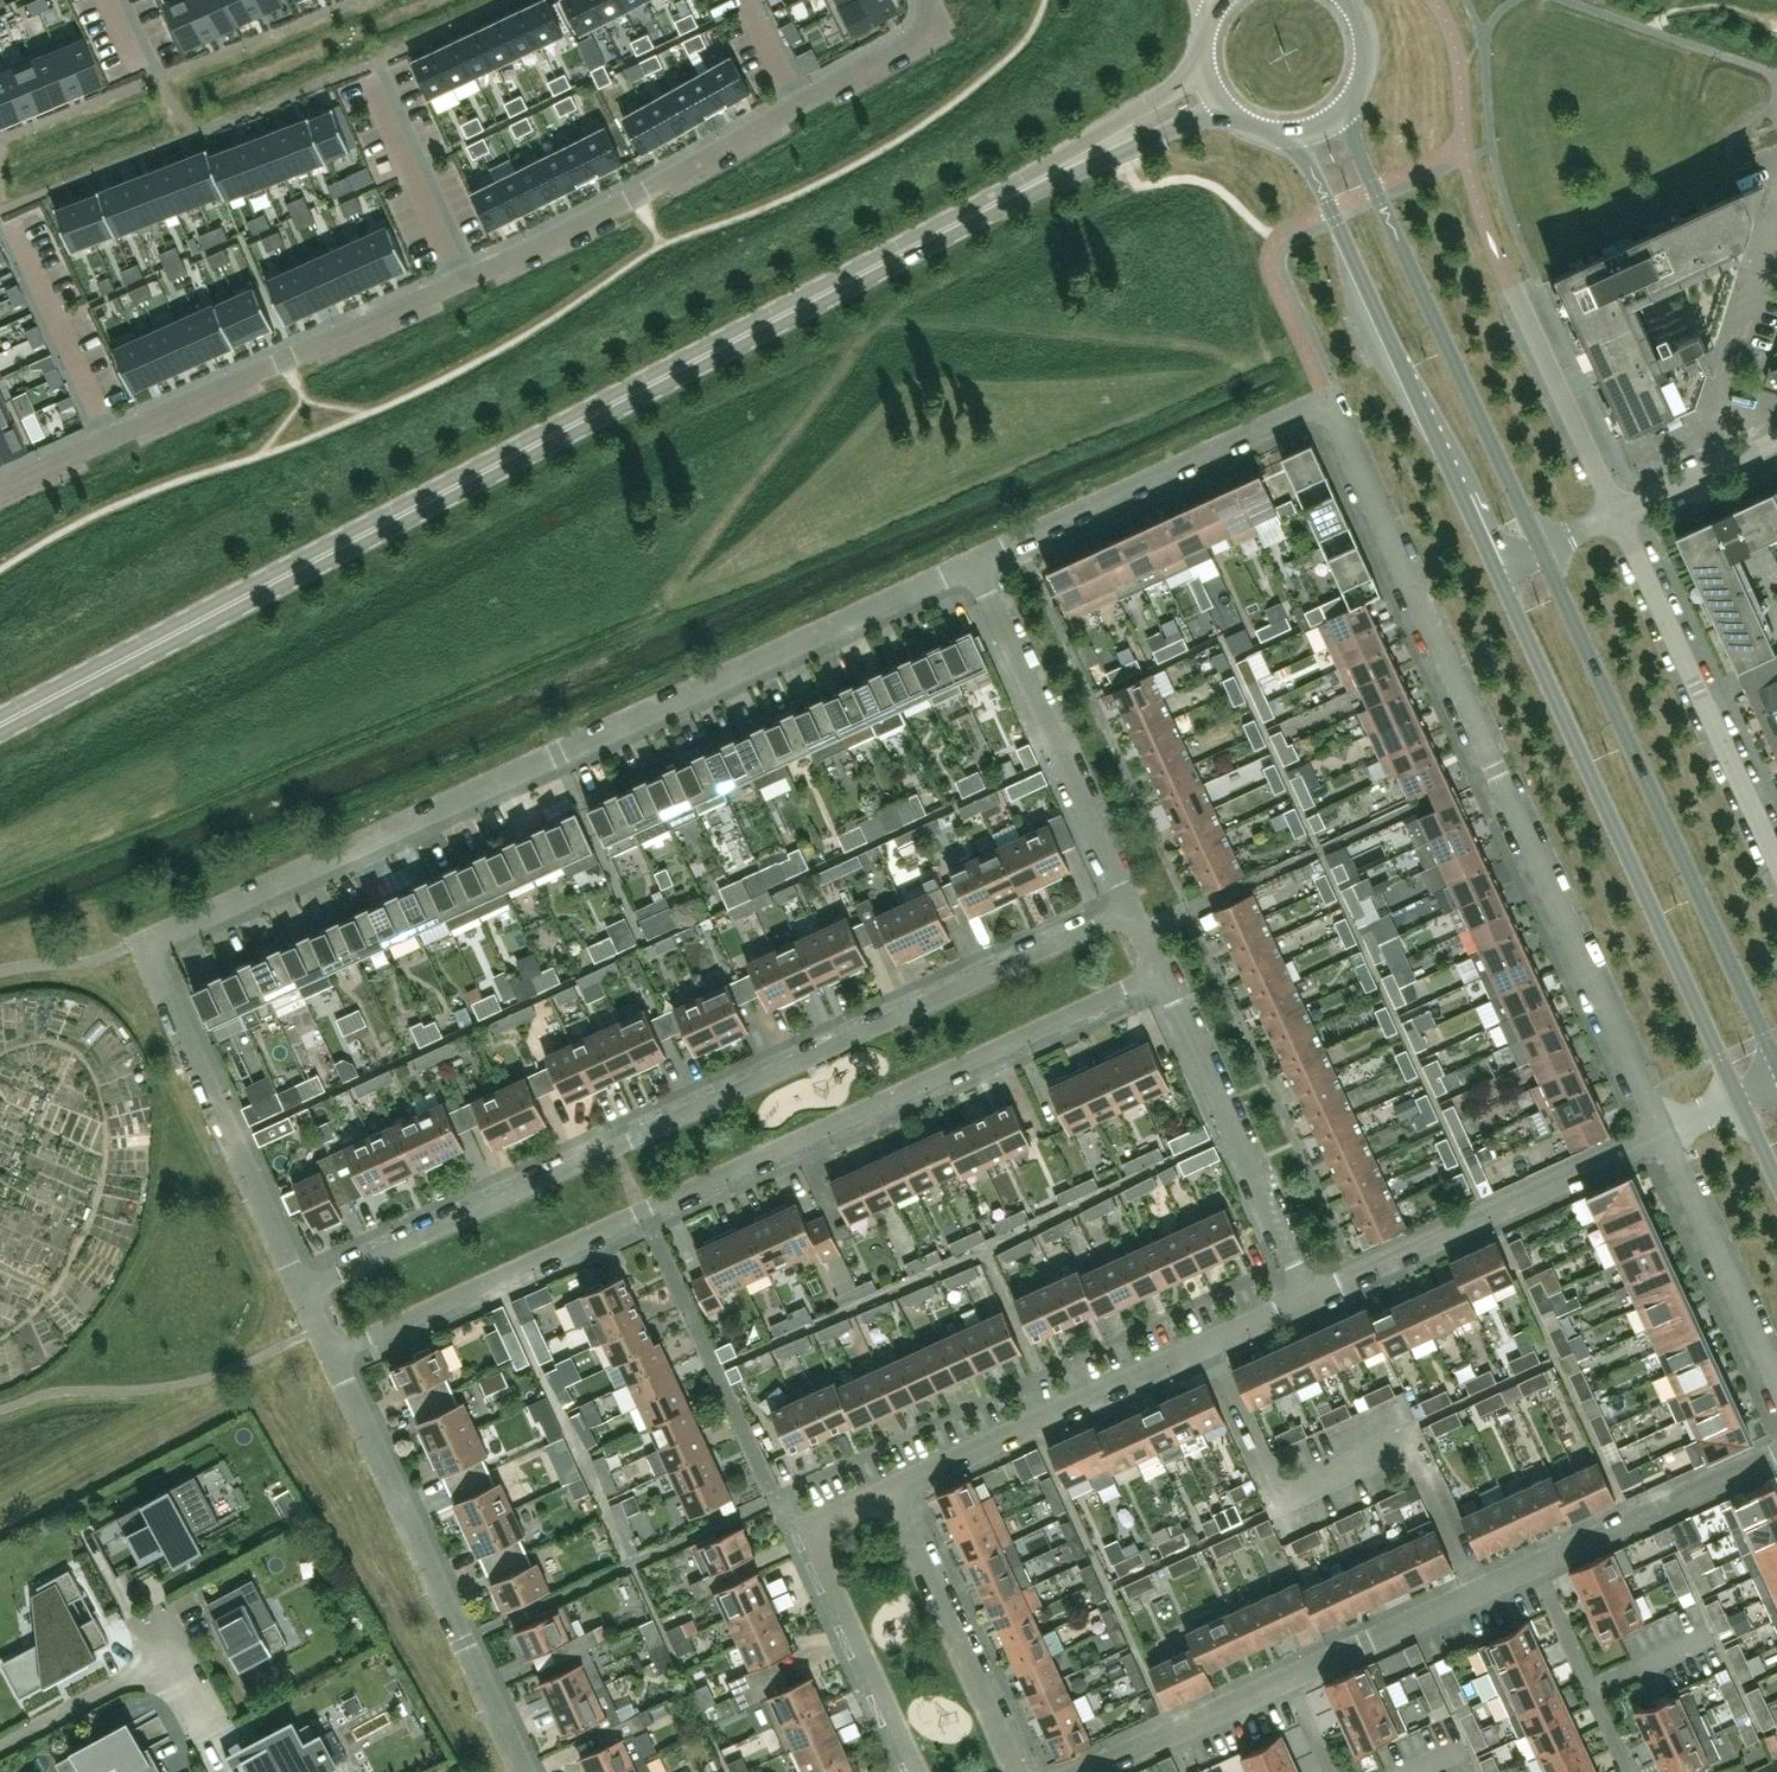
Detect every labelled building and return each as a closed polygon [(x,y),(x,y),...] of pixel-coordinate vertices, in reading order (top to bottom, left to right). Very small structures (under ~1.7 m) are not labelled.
[(26,3),(31,16),(40,12),(35,0),(32,0),(26,3)] [(40,12),(49,8),(45,0),(35,0),(40,12)] [(187,46),(211,35),(195,0),(166,0),(187,46)] [(211,35),(236,24),(235,23),(234,23),(223,0),(195,0),(211,35)] [(234,23),(235,23),(257,13),(251,0),(223,0),(234,23)] [(257,13),(280,2),(280,4),(282,3),(281,0),(251,0),(257,13)] [(524,8),(541,45),(564,34),(548,0),(541,0),(524,8)] [(581,33),(604,22),(592,0),(564,0),(581,33)] [(604,22),(625,11),(620,0),(592,0),(604,22)] [(625,11),(646,0),(620,0),(625,11)] [(832,12),(855,0),(826,0),(832,12)] [(832,12),(843,36),(896,10),(891,0),(855,0),(832,12)] [(524,8),(502,18),(519,55),(541,45),(524,8)] [(692,13),(683,17),(689,30),(698,26),(692,13)] [(683,17),(675,21),(681,34),(689,30),(683,17)] [(502,18),(480,29),(497,66),(519,55),(502,18)] [(793,20),(781,26),(785,35),(798,28),(793,20)] [(798,28),(785,35),(789,43),(802,37),(798,28)] [(480,29),(458,39),(475,76),(497,66),(480,29)] [(648,33),(640,37),(646,50),(655,46),(648,33)] [(700,33),(692,37),(698,50),(707,46),(700,33)] [(78,34),(53,45),(55,50),(56,50),(73,92),(98,82),(78,34)] [(640,37),(631,41),(637,54),(646,50),(640,37)] [(692,37),(683,41),(689,54),(698,50),(692,37)] [(458,39),(436,50),(454,86),(475,76),(458,39)] [(33,59),(32,60),(50,102),(73,92),(56,50),(55,50),(33,59)] [(436,50),(413,60),(431,97),(454,86),(436,50)] [(657,53),(648,58),(654,71),(663,66),(657,53)] [(31,54),(6,64),(26,112),(50,102),(32,60),(33,59),(31,54)] [(731,57),(709,69),(729,105),(751,92),(731,57)] [(648,58),(639,62),(645,75),(654,71),(648,58)] [(0,67),(0,116),(2,122),(26,112),(6,64),(0,67)] [(604,64),(591,70),(595,79),(608,73),(604,64)] [(709,69),(688,81),(707,116),(729,105),(709,69)] [(565,73),(556,77),(563,90),(571,86),(565,73)] [(608,73),(595,79),(599,88),(612,81),(608,73)] [(556,77),(548,82),(554,95),(563,90),(556,77)] [(688,81),(667,93),(686,128),(707,116),(688,81)] [(667,93),(645,105),(665,140),(686,128),(667,93)] [(522,95),(513,99),(519,112),(528,107),(522,95)] [(571,95),(563,99),(569,112),(578,107),(571,95)] [(513,99),(504,103),(510,116),(519,112),(513,99)] [(563,99),(554,103),(560,116),(569,112),(563,99)] [(645,105),(623,117),(643,153),(665,140),(645,105)] [(310,116),(309,116),(326,160),(351,150),(334,106),(332,107),(333,109),(311,118),(310,116)] [(309,119),(290,126),(306,167),(326,160),(309,116),(308,116),(309,119)] [(478,116),(469,120),(476,133),(484,129),(478,116)] [(528,116),(519,120),(525,133),(534,128),(528,116)] [(469,120),(461,124),(467,137),(476,133),(469,120)] [(519,120),(510,124),(517,137),(525,133),(519,120)] [(290,126),(270,134),(286,175),(306,167),(290,126)] [(605,127),(582,138),(600,174),(623,163),(605,127)] [(270,134),(250,141),(266,183),(286,175),(270,134)] [(484,137),(475,141),(482,154),(490,150),(484,137)] [(582,138),(560,149),(578,185),(600,174),(582,138)] [(250,141),(230,149),(246,190),(266,183),(250,141)] [(475,141),(467,146),(473,159),(482,154),(475,141)] [(207,151),(184,160),(200,201),(223,192),(224,192),(207,148),(206,148),(207,151)] [(208,148),(207,148),(224,192),(223,192),(225,198),(246,190),(230,149),(211,156),(208,148)] [(560,149),(539,160),(557,196),(578,185),(560,149)] [(184,160),(160,169),(176,210),(200,201),(184,160)] [(539,160),(517,170),(535,207),(557,196),(539,160)] [(160,169),(140,177),(156,218),(176,210),(160,169)] [(517,170),(495,181),(513,218),(535,207),(517,170)] [(348,176),(338,180),(343,193),(353,189),(348,176)] [(140,177),(120,184),(136,226),(156,218),(140,177)] [(338,180),(328,185),(333,198),(343,193),(338,180)] [(495,181),(473,192),(491,229),(513,218),(495,181)] [(100,189),(99,190),(116,233),(136,226),(120,184),(101,192),(100,189)] [(99,192),(80,200),(96,241),(116,233),(99,190),(98,190),(99,192)] [(1697,403),(1708,369),(1699,350),(1705,347),(1699,333),(1673,345),(1668,334),(1658,338),(1664,350),(1662,351),(1667,363),(1657,368),(1626,301),(1636,296),(1639,301),(1736,257),(1734,251),(1746,245),(1755,216),(1743,190),(1556,276),(1628,434),(1697,403)] [(304,195),(295,199),(301,212),(310,208),(304,195)] [(357,195),(348,199),(354,212),(363,208),(357,195)] [(295,199),(286,203),(292,216),(301,212),(295,199)] [(348,199),(340,203),(346,216),(354,212),(348,199)] [(56,206),(54,207),(71,251),(96,241),(80,200),(57,209),(56,206)] [(310,208),(301,212),(307,225),(316,221),(310,208)] [(301,212),(292,216),(298,229),(307,225),(301,212)] [(265,213),(256,217),(262,230),(270,226),(265,213)] [(256,217),(248,221),(253,233),(262,230),(256,217)] [(223,225),(211,230),(217,243),(228,238),(223,225)] [(389,226),(365,237),(383,277),(406,267),(407,270),(409,269),(389,226)] [(211,230),(200,235),(205,248),(217,243),(211,230)] [(279,230),(270,234),(276,247),(285,243),(279,230)] [(270,234),(261,238),(267,251),(276,247),(270,234)] [(365,237),(346,246),(364,286),(383,277),(365,237)] [(176,245),(168,249),(174,262),(182,258),(176,245)] [(346,246),(326,254),(344,295),(364,286),(346,246)] [(225,247),(216,252),(222,265),(231,261),(225,247)] [(168,249),(159,253),(165,266),(174,262),(168,249)] [(216,252),(207,256),(213,269),(222,265),(216,252)] [(326,254),(307,263),(325,304),(344,295),(326,254)] [(182,258),(174,262),(180,275),(188,271),(182,258)] [(174,262),(165,266),(171,279),(180,275),(174,262)] [(138,263),(130,267),(135,279),(144,276),(138,263)] [(307,263),(287,272),(305,312),(325,304),(307,263)] [(130,267),(121,270),(127,283),(135,279),(130,267)] [(287,272),(267,281),(286,324),(288,323),(287,321),(305,312),(287,272)] [(109,276),(98,281),(104,294),(115,288),(109,276)] [(146,282),(138,286),(144,299),(152,295),(146,282)] [(18,283),(5,289),(9,297),(21,291),(18,283)] [(138,286),(129,290),(135,303),(144,299),(138,286)] [(255,286),(235,295),(253,336),(272,327),(273,330),(275,329),(255,286)] [(21,291),(9,297),(13,306),(25,300),(21,291)] [(118,295),(110,299),(115,312),(124,308),(118,295)] [(235,295),(216,304),(235,347),(236,346),(235,344),(253,336),(235,295)] [(216,304),(196,312),(214,353),(233,345),(234,347),(235,347),(216,304)] [(196,312),(177,321),(195,362),(214,353),(196,312)] [(177,321),(157,330),(175,371),(195,362),(177,321)] [(36,324),(24,330),(28,339),(40,333),(36,324)] [(157,330),(138,339),(156,379),(175,371),(157,330)] [(40,333),(28,339),(32,347),(44,342),(40,333)] [(138,339),(114,349),(133,392),(134,392),(134,389),(156,379),(138,339)] [(56,366),(43,372),(47,380),(59,374),(56,366)] [(59,374),(47,380),(51,389),(63,383),(59,374)] [(69,395),(56,401),(60,409),(73,404),(69,395)] [(0,402),(0,427),(20,417),(10,396),(5,398),(6,399),(0,402)] [(32,442),(20,417),(0,427),(0,456),(32,442)] [(1327,475),(1312,443),(1282,457),(1296,489),(1327,475)] [(1278,513),(1260,473),(1236,484),(1258,533),(1281,522),(1277,513),(1278,513)] [(1258,533),(1236,484),(1213,495),(1231,535),(1235,543),(1258,533)] [(1750,502),(1741,506),(1731,511),(1732,513),(1716,520),(1715,518),(1676,536),(1738,669),(1776,651),(1733,556),(1749,549),(1758,545),(1768,541),(1776,536),(1776,501),(1773,492),(1773,491),(1750,502)] [(1304,568),(1328,557),(1342,589),(1373,575),(1335,493),(1305,507),(1322,545),(1298,556),(1304,568)] [(1231,535),(1213,495),(1189,506),(1207,545),(1231,535)] [(1297,511),(1291,499),(1276,506),(1281,518),(1297,511)] [(1207,545),(1189,506),(1166,517),(1188,565),(1212,554),(1207,545)] [(1188,565),(1166,517),(1143,527),(1165,576),(1188,565)] [(1165,576),(1143,527),(1119,538),(1141,586),(1165,576)] [(1141,586),(1119,538),(1096,549),(1118,597),(1141,586)] [(1118,597),(1096,549),(1072,560),(1094,608),(1118,597)] [(1094,608),(1072,560),(1048,571),(1070,619),(1077,616),(1094,608)] [(1206,590),(1199,575),(1188,580),(1195,595),(1206,590)] [(1214,605),(1206,590),(1195,595),(1202,610),(1214,605)] [(1351,607),(1344,593),(1320,604),(1327,618),(1351,607)] [(1377,624),(1366,600),(1351,607),(1327,618),(1327,620),(1318,624),(1329,646),(1377,624)] [(1327,618),(1320,604),(1304,612),(1301,606),(1293,609),(1302,630),(1327,618)] [(1291,627),(1286,616),(1271,623),(1276,634),(1291,627)] [(1173,655),(1168,644),(1165,636),(1158,622),(1143,629),(1158,662),(1173,655)] [(1276,634),(1271,623),(1256,630),(1261,641),(1276,634)] [(1387,646),(1377,624),(1329,646),(1339,668),(1348,664),(1387,646)] [(990,668),(981,649),(986,647),(979,633),(975,636),(972,629),(951,639),(952,642),(944,646),(943,643),(942,643),(960,682),(972,677),(974,676),(990,668)] [(1180,629),(1165,636),(1168,644),(1183,637),(1180,629)] [(1188,648),(1183,637),(1168,644),(1173,655),(1188,648)] [(960,682),(942,643),(922,652),(923,655),(915,659),(914,656),(912,657),(930,696),(934,704),(963,691),(959,682),(960,682)] [(1339,668),(1349,690),(1358,686),(1397,668),(1387,646),(1348,664),(1339,668)] [(1230,666),(1224,650),(1212,656),(1219,671),(1230,666)] [(1776,651),(1738,669),(1748,692),(1776,678),(1776,651)] [(930,696),(912,657),(892,666),(894,669),(886,673),(884,670),(883,670),(901,709),(913,703),(914,704),(915,703),(930,696)] [(1258,678),(1248,657),(1236,662),(1246,684),(1258,678)] [(1127,677),(1142,670),(1137,658),(1122,665),(1127,677)] [(1127,677),(1122,665),(1106,672),(1112,684),(1127,677)] [(1407,690),(1397,668),(1358,686),(1368,708),(1407,690)] [(901,709),(883,670),(863,679),(864,682),(856,686),(855,683),(853,684),(871,723),(884,717),(886,717),(886,716),(901,709)] [(1162,696),(1151,673),(1105,694),(1111,708),(1119,704),(1123,714),(1162,696)] [(1241,687),(1235,675),(1223,680),(1229,693),(1241,687)] [(1268,701),(1261,686),(1258,678),(1246,684),(1257,706),(1268,701)] [(1748,692),(1758,714),(1776,705),(1776,678),(1748,692)] [(871,723),(853,684),(834,693),(835,696),(827,700),(826,697),(824,697),(847,747),(876,733),(871,723)] [(1246,700),(1241,687),(1229,693),(1235,706),(1246,700)] [(1417,712),(1407,690),(1368,708),(1359,712),(1369,734),(1417,712)] [(1172,718),(1162,696),(1123,714),(1133,736),(1172,718)] [(847,747),(824,697),(804,706),(806,709),(798,713),(796,710),(795,711),(812,750),(817,760),(847,747)] [(1275,716),(1268,701),(1257,706),(1264,721),(1275,716)] [(1758,714),(1768,736),(1776,732),(1776,705),(1758,714)] [(812,750),(795,711),(775,720),(776,723),(768,726),(767,724),(765,724),(783,763),(796,757),(796,758),(798,757),(798,756),(812,750)] [(1428,734),(1417,712),(1369,734),(1379,756),(1428,734)] [(1182,740),(1172,718),(1133,736),(1144,758),(1182,740)] [(1261,731),(1255,719),(1243,724),(1249,737),(1261,731)] [(783,763),(765,724),(745,734),(747,736),(738,740),(737,737),(736,738),(754,777),(758,787),(788,773),(783,763)] [(1288,744),(1282,730),(1270,735),(1277,750),(1288,744)] [(1267,744),(1261,731),(1249,737),(1255,749),(1267,744)] [(1768,736),(1776,755),(1776,732),(1768,736)] [(1438,756),(1428,734),(1379,756),(1389,778),(1398,774),(1438,756)] [(754,777),(736,738),(716,747),(717,750),(709,754),(708,751),(706,751),(724,790),(737,785),(739,784),(754,777)] [(1193,762),(1182,740),(1144,758),(1154,780),(1193,762)] [(1300,758),(1293,742),(1288,744),(1277,750),(1284,765),(1300,758)] [(1038,762),(1029,743),(1017,748),(1026,768),(1038,762)] [(724,790),(706,751),(687,760),(688,763),(680,767),(678,764),(677,765),(699,812),(728,799),(724,790)] [(1451,784),(1438,756),(1398,774),(1409,798),(1428,789),(1432,799),(1453,789),(1451,785),(1451,784)] [(1203,784),(1193,762),(1154,780),(1164,802),(1203,784)] [(1281,775),(1275,763),(1264,768),(1269,781),(1281,775)] [(699,812),(677,765),(657,774),(659,777),(650,781),(649,778),(647,779),(669,826),(699,812)] [(986,786),(978,770),(967,775),(974,792),(986,786)] [(1012,800),(1048,783),(1042,770),(1006,786),(1012,800)] [(1309,789),(1302,773),(1290,779),(1297,794),(1309,789)] [(974,792),(967,775),(955,781),(963,797),(974,792)] [(1287,788),(1281,775),(1269,781),(1275,793),(1287,788)] [(669,826),(647,779),(628,787),(629,790),(621,794),(620,791),(618,792),(640,839),(669,826)] [(1213,807),(1203,784),(1164,802),(1174,824),(1213,807)] [(1316,804),(1309,789),(1297,794),(1304,809),(1316,804)] [(1455,794),(1453,789),(1432,799),(1437,808),(1418,817),(1429,840),(1468,822),(1466,817),(1465,817),(1455,794)] [(1001,802),(996,791),(977,799),(982,810),(1001,802)] [(640,839),(618,792),(599,801),(600,804),(589,809),(610,853),(640,839)] [(927,813),(918,793),(906,798),(915,819),(927,813)] [(915,819),(906,798),(877,811),(886,832),(915,819)] [(982,810),(977,799),(959,808),(964,819),(982,810)] [(1223,829),(1213,807),(1174,824),(1184,847),(1223,829)] [(1301,819),(1295,807),(1284,812),(1290,825),(1301,819)] [(595,850),(577,811),(556,821),(557,823),(549,827),(548,824),(547,825),(565,864),(577,858),(577,859),(579,858),(579,857),(595,850)] [(1326,826),(1319,811),(1307,816),(1314,831),(1326,826)] [(941,829),(936,818),(915,828),(920,839),(941,829)] [(1307,832),(1301,819),(1290,825),(1295,837),(1307,832)] [(1468,822),(1429,840),(1416,846),(1426,868),(1439,862),(1478,844),(1468,822)] [(1070,869),(1049,823),(1022,835),(1045,885),(1062,877),(1061,874),(1070,869)] [(868,840),(861,824),(849,829),(857,846),(868,840)] [(565,864),(547,825),(527,834),(528,837),(520,841),(518,838),(517,838),(535,877),(547,872),(548,872),(550,871),(549,871),(565,864)] [(920,839),(915,828),(895,837),(900,848),(920,839)] [(857,846),(849,829),(838,835),(845,851),(857,846)] [(1233,851),(1223,829),(1184,847),(1194,869),(1233,851)] [(1045,885),(1022,835),(999,846),(1020,892),(1030,888),(1031,891),(1045,885)] [(535,877),(517,838),(497,847),(499,850),(490,854),(489,851),(488,852),(506,891),(518,885),(518,886),(520,885),(520,884),(535,877)] [(1488,866),(1478,844),(1439,862),(1449,884),(1488,866)] [(1020,892),(999,846),(976,857),(998,906),(1012,900),(1010,897),(1020,892)] [(809,867),(800,847),(788,852),(790,857),(797,873),(809,867)] [(1244,874),(1233,851),(1194,869),(1205,891),(1222,883),(1244,874)] [(506,891),(488,852),(468,861),(469,864),(461,868),(460,865),(458,865),(481,915),(510,901),(506,891)] [(863,865),(858,854),(838,864),(843,874),(863,865)] [(797,873),(790,857),(779,862),(778,860),(759,869),(767,887),(797,873)] [(998,906),(976,857),(949,869),(970,915),(979,911),(981,914),(998,906)] [(1331,885),(1326,873),(1319,857),(1293,869),(1299,883),(1295,885),(1301,898),(1320,890),(1331,885)] [(1350,877),(1343,862),(1331,867),(1338,883),(1350,877)] [(843,874),(838,864),(817,873),(822,884),(843,874)] [(481,915),(458,865),(439,874),(440,877),(432,881),(430,878),(429,879),(447,918),(452,928),(481,915)] [(1488,866),(1449,884),(1434,891),(1444,913),(1449,911),(1459,906),(1499,888),(1488,866)] [(674,883),(667,867),(655,872),(663,888),(674,883)] [(1387,868),(1369,874),(1373,886),(1391,880),(1387,868)] [(743,877),(731,882),(740,903),(769,890),(767,887),(759,869),(743,877)] [(874,873),(862,879),(870,895),(882,889),(874,873)] [(951,937),(943,919),(955,913),(937,874),(923,880),(928,891),(903,903),(926,952),(943,944),(941,941),(951,937)] [(447,918),(429,879),(409,888),(411,891),(403,895),(401,892),(399,892),(417,931),(430,925),(430,926),(432,925),(447,918)] [(729,908),(740,903),(731,882),(719,888),(729,908)] [(799,895),(794,884),(775,892),(780,903),(799,895)] [(1360,899),(1353,884),(1341,889),(1348,904),(1360,899)] [(1338,898),(1331,885),(1320,890),(1326,903),(1338,898)] [(1509,910),(1499,888),(1459,906),(1449,911),(1459,933),(1469,928),(1509,910)] [(769,890),(750,898),(755,909),(774,901),(769,890)] [(417,931),(399,892),(379,902),(381,905),(373,908),(371,905),(370,906),(388,945),(400,939),(401,940),(402,939),(402,938),(417,931)] [(1263,916),(1253,894),(1253,893),(1214,911),(1224,934),(1263,916)] [(635,910),(649,937),(679,923),(665,895),(635,910)] [(876,947),(888,942),(897,961),(906,957),(908,960),(926,952),(903,903),(877,915),(869,897),(856,904),(864,921),(873,941),(876,947)] [(735,919),(755,909),(750,898),(730,908),(735,919)] [(1367,914),(1360,899),(1348,904),(1355,920),(1367,914)] [(388,945),(370,906),(350,915),(352,918),(343,922),(342,919),(341,919),(358,958),(371,953),(373,952),(388,945)] [(1519,933),(1509,910),(1469,928),(1479,950),(1519,933)] [(852,927),(847,916),(820,928),(843,978),(861,970),(859,966),(868,962),(861,947),(852,927)] [(1273,938),(1263,916),(1224,934),(1235,956),(1273,938)] [(1352,929),(1346,917),(1334,922),(1340,935),(1352,929)] [(358,958),(341,919),(321,929),(322,932),(314,935),(313,932),(311,933),(329,972),(342,966),(342,967),(344,966),(344,965),(358,958)] [(864,921),(852,927),(861,947),(873,941),(864,921)] [(698,936),(693,925),(673,934),(678,945),(698,936)] [(843,978),(820,928),(797,939),(818,985),(828,981),(830,984),(843,978)] [(1380,943),(1373,928),(1361,933),(1368,948),(1380,943)] [(1358,942),(1352,929),(1340,935),(1346,947),(1358,942)] [(329,972),(311,933),(292,942),(293,945),(285,949),(283,946),(282,947),(300,985),(304,996),(334,983),(329,972)] [(1519,933),(1479,950),(1471,954),(1481,977),(1490,973),(1529,955),(1519,933)] [(678,945),(673,934),(652,944),(657,954),(678,945)] [(618,951),(611,935),(599,940),(607,956),(618,951)] [(1284,960),(1273,938),(1235,956),(1245,978),(1284,960)] [(818,985),(797,939),(774,950),(797,999),(810,993),(809,990),(818,985)] [(607,956),(599,940),(588,946),(595,962),(607,956)] [(1387,958),(1380,943),(1368,948),(1375,964),(1387,958)] [(300,985),(282,947),(262,956),(263,959),(255,962),(254,959),(252,960),(270,999),(283,993),(283,994),(285,993),(285,992),(300,985)] [(797,999),(774,950),(747,962),(768,1008),(778,1004),(779,1007),(797,999)] [(1500,995),(1539,977),(1537,971),(1529,955),(1490,973),(1481,977),(1491,999),(1500,995)] [(270,999),(252,960),(233,969),(234,972),(226,976),(225,973),(223,974),(248,1028),(262,1022),(255,1006),(256,1006),(270,999)] [(621,971),(616,960),(595,970),(600,981),(621,971)] [(1294,982),(1284,960),(1245,978),(1255,1000),(1294,982)] [(1372,973),(1366,961),(1355,966),(1361,979),(1372,973)] [(561,981),(554,965),(542,970),(550,987),(561,981)] [(550,987),(542,970),(531,976),(538,992),(550,987)] [(605,990),(600,981),(595,970),(577,978),(586,999),(605,990)] [(1400,987),(1393,972),(1382,977),(1388,992),(1400,987)] [(1378,986),(1372,973),(1361,979),(1366,991),(1378,986)] [(248,1028),(223,974),(204,982),(205,985),(194,990),(204,1011),(199,1013),(205,1026),(209,1023),(218,1042),(247,1028),(247,1029),(248,1028)] [(1539,977),(1500,995),(1491,999),(1501,1020),(1549,998),(1539,977)] [(740,978),(728,983),(737,1004),(749,998),(740,978)] [(1304,1004),(1294,982),(1255,1000),(1265,1022),(1304,1004)] [(737,1004),(728,983),(701,996),(724,1045),(741,1037),(740,1034),(749,1029),(737,1004)] [(579,995),(574,985),(555,993),(560,1004),(579,995)] [(1407,1002),(1400,987),(1388,992),(1395,1007),(1407,1002)] [(503,1008),(495,992),(484,997),(491,1014),(503,1008)] [(663,1013),(672,1033),(684,1028),(695,1054),(705,1050),(706,1053),(724,1045),(701,996),(663,1013)] [(491,1014),(484,997),(472,1003),(479,1019),(491,1014)] [(1549,998),(1501,1020),(1499,1021),(1509,1044),(1559,1020),(1549,998)] [(537,1015),(532,1004),(512,1013),(517,1024),(537,1015)] [(1314,1026),(1304,1004),(1265,1022),(1275,1044),(1314,1026)] [(1392,1018),(1387,1005),(1375,1010),(1381,1023),(1392,1018)] [(367,1024),(360,1008),(348,1013),(356,1029),(367,1024)] [(469,1009),(453,1017),(459,1031),(476,1023),(469,1009)] [(667,1055),(645,1009),(619,1021),(642,1070),(659,1063),(657,1059),(667,1055)] [(344,1035),(356,1029),(348,1013),(337,1018),(344,1035)] [(517,1024),(512,1013),(491,1022),(496,1033),(517,1024)] [(1420,1032),(1413,1016),(1402,1022),(1409,1037),(1420,1032)] [(1398,1031),(1392,1018),(1381,1023),(1387,1036),(1398,1031)] [(443,1035),(436,1019),(425,1025),(432,1041),(443,1035)] [(432,1041),(425,1025),(423,1020),(411,1026),(420,1046),(432,1041)] [(1570,1042),(1559,1020),(1509,1044),(1519,1064),(1530,1059),(1530,1061),(1570,1042)] [(642,1070),(619,1021),(595,1032),(617,1078),(626,1073),(628,1077),(642,1070)] [(1324,1048),(1314,1026),(1275,1044),(1285,1066),(1324,1048)] [(617,1078),(595,1032),(572,1042),(594,1093),(608,1086),(607,1082),(617,1078)] [(1427,1047),(1420,1032),(1409,1037),(1416,1052),(1427,1047)] [(439,1060),(460,1050),(455,1039),(434,1049),(439,1060)] [(1170,1087),(1149,1040),(1139,1045),(1138,1041),(1120,1049),(1143,1099),(1170,1087)] [(594,1093),(572,1042),(545,1055),(566,1101),(576,1097),(577,1100),(594,1093)] [(1580,1064),(1570,1042),(1530,1061),(1540,1083),(1580,1064)] [(1334,1070),(1324,1048),(1285,1066),(1295,1088),(1334,1070)] [(439,1060),(434,1049),(414,1058),(419,1069),(439,1060)] [(1143,1099),(1120,1049),(1107,1055),(1108,1059),(1099,1063),(1120,1110),(1143,1099)] [(1413,1062),(1407,1049),(1395,1054),(1401,1067),(1413,1062)] [(1445,1074),(1438,1058),(1422,1066),(1429,1081),(1441,1076),(1445,1074)] [(1419,1075),(1413,1062),(1401,1067),(1407,1080),(1419,1075)] [(1120,1110),(1099,1063),(1089,1068),(1087,1064),(1074,1071),(1096,1120),(1120,1110)] [(1580,1064),(1540,1083),(1531,1087),(1541,1109),(1590,1086),(1580,1064)] [(395,1080),(390,1069),(372,1077),(377,1088),(395,1080)] [(1344,1093),(1334,1070),(1295,1088),(1306,1110),(1344,1093)] [(1096,1120),(1074,1071),(1056,1079),(1058,1082),(1049,1086),(1070,1132),(1096,1120)] [(326,1089),(319,1073),(307,1079),(314,1095),(326,1089)] [(547,1122),(526,1076),(499,1088),(522,1138),(539,1130),(538,1126),(547,1122)] [(1447,1091),(1441,1076),(1429,1081),(1436,1096),(1447,1091)] [(377,1088),(372,1077),(354,1086),(359,1097),(377,1088)] [(314,1095),(307,1079),(278,1092),(285,1108),(314,1095)] [(1600,1109),(1590,1086),(1541,1109),(1551,1130),(1560,1126),(1560,1127),(1600,1109)] [(522,1138),(499,1088),(472,1101),(482,1122),(493,1147),(503,1142),(504,1146),(522,1138)] [(285,1108),(278,1092),(277,1091),(242,1107),(250,1124),(285,1108)] [(1355,1115),(1344,1093),(1306,1110),(1316,1132),(1355,1115)] [(1433,1106),(1427,1093),(1415,1098),(1421,1111),(1433,1106)] [(1413,1096),(1400,1102),(1406,1115),(1418,1110),(1413,1096)] [(465,1147),(444,1101),(417,1114),(440,1163),(457,1155),(455,1152),(465,1147)] [(472,1101),(460,1106),(470,1128),(482,1122),(472,1101)] [(1032,1144),(1013,1103),(990,1113),(1009,1154),(1032,1144)] [(1461,1119),(1454,1104),(1442,1110),(1449,1125),(1461,1119)] [(1439,1119),(1433,1106),(1421,1111),(1413,1115),(1419,1128),(1439,1119)] [(1611,1132),(1600,1109),(1560,1127),(1571,1150),(1611,1132)] [(1009,1154),(990,1113),(967,1124),(986,1165),(1009,1154)] [(440,1163),(417,1114),(394,1124),(415,1170),(424,1166),(426,1170),(440,1163)] [(260,1145),(296,1129),(290,1115),(253,1132),(260,1145)] [(1365,1137),(1355,1115),(1316,1132),(1326,1155),(1365,1137)] [(1471,1141),(1461,1119),(1449,1125),(1459,1146),(1471,1141)] [(1175,1153),(1211,1137),(1205,1123),(1168,1140),(1175,1153)] [(415,1170),(394,1124),(370,1135),(393,1185),(407,1179),(405,1175),(415,1170)] [(986,1165),(967,1124),(946,1134),(945,1134),(964,1175),(986,1165)] [(964,1175),(945,1134),(946,1134),(943,1128),(920,1139),(939,1180),(960,1170),(963,1175),(964,1175)] [(393,1185),(370,1135),(330,1153),(335,1164),(348,1191),(361,1185),(365,1193),(374,1189),(376,1193),(393,1185)] [(1375,1159),(1365,1137),(1326,1155),(1336,1177),(1375,1159)] [(1453,1150),(1447,1137),(1436,1142),(1441,1155),(1453,1150)] [(939,1180),(920,1139),(898,1149),(917,1190),(939,1180)] [(1489,1144),(1475,1150),(1471,1141),(1459,1146),(1470,1169),(1481,1164),(1495,1157),(1489,1144)] [(1184,1175),(1221,1158),(1214,1145),(1178,1161),(1184,1175)] [(1164,1157),(1159,1146),(1141,1155),(1146,1166),(1164,1157)] [(917,1190),(898,1149),(876,1160),(894,1200),(917,1190)] [(1459,1162),(1453,1150),(1441,1155),(1447,1168),(1459,1162)] [(1146,1166),(1141,1155),(1122,1163),(1127,1174),(1146,1166)] [(1385,1181),(1375,1159),(1336,1177),(1346,1199),(1385,1181)] [(894,1200),(876,1160),(854,1169),(873,1210),(894,1200)] [(335,1164),(322,1170),(338,1206),(352,1200),(348,1191),(335,1164)] [(1493,1190),(1481,1164),(1470,1169),(1482,1196),(1493,1190)] [(1178,1175),(1173,1165),(1158,1172),(1164,1183),(1178,1175)] [(873,1210),(854,1169),(830,1180),(849,1221),(873,1210)] [(338,1206),(322,1170),(294,1183),(296,1188),(282,1194),(291,1213),(305,1207),(315,1229),(325,1224),(326,1228),(342,1221),(340,1217),(343,1216),(338,1206)] [(1470,1187),(1463,1171),(1452,1177),(1459,1192),(1470,1187)] [(1158,1186),(1153,1175),(1138,1182),(1143,1193),(1158,1186)] [(1641,1197),(1630,1175),(1586,1195),(1596,1218),(1641,1197)] [(1080,1196),(1099,1187),(1094,1176),(1075,1185),(1080,1196)] [(1395,1202),(1385,1181),(1346,1199),(1356,1220),(1395,1202)] [(1143,1193),(1138,1182),(1123,1190),(1128,1201),(1143,1193)] [(1080,1196),(1075,1185),(1055,1194),(1060,1205),(1080,1196)] [(1103,1214),(1118,1206),(1112,1195),(1097,1203),(1103,1214)] [(1651,1219),(1641,1197),(1596,1218),(1597,1220),(1598,1219),(1607,1239),(1651,1219)] [(817,1249),(822,1261),(841,1252),(824,1215),(806,1223),(797,1202),(788,1206),(786,1203),(771,1210),(793,1259),(817,1249)] [(1406,1226),(1395,1202),(1356,1220),(1361,1230),(1356,1232),(1363,1247),(1380,1239),(1380,1238),(1406,1226)] [(1103,1214),(1097,1203),(1082,1210),(1088,1221),(1103,1214)] [(1244,1248),(1226,1207),(1204,1217),(1223,1258),(1244,1248)] [(1014,1226),(1030,1219),(1025,1208),(1009,1215),(1014,1226)] [(747,1225),(768,1271),(793,1259),(771,1210),(755,1217),(757,1220),(747,1225)] [(1014,1226),(1009,1215),(992,1223),(997,1234),(1014,1226)] [(1061,1235),(1077,1227),(1071,1216),(1056,1224),(1061,1235)] [(1223,1258),(1204,1217),(1183,1227),(1202,1268),(1223,1258)] [(1661,1242),(1651,1219),(1607,1239),(1618,1261),(1661,1242)] [(1046,1242),(1061,1235),(1056,1224),(1040,1231),(1046,1242)] [(720,1233),(743,1283),(768,1271),(747,1225),(737,1230),(736,1226),(720,1233)] [(1202,1268),(1183,1227),(1163,1236),(1181,1277),(1202,1268)] [(986,1239),(981,1228),(965,1235),(970,1246),(986,1239)] [(719,1293),(743,1283),(720,1233),(705,1240),(706,1244),(697,1248),(708,1272),(692,1280),(707,1313),(725,1305),(719,1293)] [(970,1246),(965,1235),(949,1243),(954,1254),(970,1246)] [(1021,1255),(1037,1247),(1032,1236),(1016,1244),(1021,1255)] [(1181,1277),(1163,1236),(1142,1246),(1161,1287),(1181,1277)] [(1527,1250),(1521,1236),(1509,1242),(1515,1256),(1527,1250)] [(1514,1279),(1497,1240),(1474,1250),(1492,1289),(1514,1279)] [(1671,1264),(1661,1242),(1618,1261),(1628,1284),(1671,1264)] [(1005,1263),(1021,1255),(1016,1244),(1000,1252),(1005,1263)] [(1161,1287),(1142,1246),(1121,1255),(1140,1296),(1161,1287)] [(942,1259),(937,1248),(921,1256),(926,1267),(942,1259)] [(1474,1309),(1496,1299),(1492,1289),(1474,1250),(1452,1260),(1474,1309)] [(1521,1269),(1533,1263),(1527,1250),(1515,1256),(1521,1269)] [(1140,1296),(1121,1255),(1100,1265),(1119,1306),(1140,1296)] [(926,1267),(921,1256),(905,1263),(909,1274),(926,1267)] [(1474,1309),(1452,1260),(1450,1261),(1457,1276),(1436,1285),(1454,1324),(1476,1314),(1474,1309)] [(1681,1286),(1671,1264),(1628,1284),(1638,1306),(1681,1286)] [(980,1276),(975,1265),(959,1271),(964,1282),(980,1276)] [(1119,1306),(1100,1265),(1081,1274),(1078,1269),(1077,1269),(1099,1315),(1119,1306)] [(1099,1315),(1077,1269),(1057,1279),(1075,1320),(1095,1311),(1098,1316),(1099,1315)] [(964,1282),(959,1271),(944,1278),(949,1289),(964,1282)] [(634,1298),(624,1275),(604,1285),(602,1281),(586,1288),(588,1292),(583,1294),(566,1302),(576,1325),(605,1312),(634,1298)] [(877,1289),(873,1278),(854,1286),(859,1297),(877,1289)] [(1075,1320),(1057,1279),(1036,1288),(1055,1329),(1075,1320)] [(1547,1293),(1542,1280),(1529,1286),(1535,1299),(1547,1293)] [(937,1293),(933,1282),(917,1289),(922,1300),(937,1293)] [(1454,1324),(1436,1285),(1414,1296),(1432,1334),(1454,1324)] [(859,1297),(854,1286),(836,1295),(841,1306),(859,1297)] [(1691,1308),(1681,1286),(1638,1306),(1648,1328),(1691,1308)] [(1055,1329),(1036,1288),(1015,1298),(1033,1339),(1055,1329)] [(922,1300),(917,1289),(902,1295),(907,1306),(922,1300)] [(1558,1305),(1552,1291),(1547,1293),(1535,1299),(1541,1313),(1558,1305)] [(547,1342),(535,1316),(525,1294),(511,1300),(533,1348),(547,1342)] [(1432,1334),(1414,1296),(1392,1306),(1410,1344),(1432,1334)] [(594,1345),(604,1340),(645,1322),(634,1298),(605,1312),(576,1325),(577,1326),(584,1323),(594,1345)] [(895,1311),(891,1300),(875,1306),(880,1317),(895,1311)] [(525,1352),(514,1326),(504,1304),(490,1310),(512,1358),(525,1352)] [(812,1319),(807,1308),(806,1304),(787,1313),(788,1317),(793,1328),(812,1319)] [(880,1317),(875,1306),(860,1312),(864,1324),(880,1317)] [(1410,1344),(1392,1306),(1371,1315),(1367,1307),(1366,1307),(1388,1355),(1410,1344)] [(1388,1355),(1366,1307),(1344,1317),(1362,1356),(1383,1346),(1387,1355),(1388,1355)] [(1702,1330),(1691,1308),(1648,1328),(1658,1350),(1702,1330)] [(1022,1351),(1003,1310),(982,1320),(1001,1360),(1022,1351)] [(793,1328),(788,1317),(771,1325),(776,1336),(793,1328)] [(853,1328),(848,1317),(833,1323),(838,1335),(853,1328)] [(1362,1356),(1344,1317),(1322,1328),(1340,1366),(1362,1356)] [(1001,1360),(982,1320),(961,1329),(980,1370),(1001,1360)] [(655,1343),(645,1322),(604,1340),(607,1347),(614,1362),(655,1343)] [(838,1335),(833,1323),(818,1330),(822,1341),(838,1335)] [(1568,1338),(1562,1324),(1549,1330),(1555,1344),(1568,1338)] [(1340,1366),(1322,1328),(1300,1338),(1318,1377),(1340,1366)] [(980,1370),(961,1329),(940,1339),(959,1380),(980,1370)] [(1712,1352),(1702,1330),(1658,1350),(1668,1372),(1712,1352)] [(812,1345),(808,1334),(791,1341),(796,1352),(812,1345)] [(1318,1377),(1300,1338),(1278,1348),(1295,1387),(1318,1377)] [(1574,1351),(1568,1338),(1555,1344),(1561,1357),(1574,1351)] [(959,1380),(940,1339),(920,1348),(938,1389),(959,1380)] [(670,1363),(660,1340),(655,1343),(614,1362),(615,1363),(620,1361),(629,1382),(670,1363)] [(737,1354),(731,1341),(716,1348),(722,1361),(737,1354)] [(779,1359),(796,1352),(791,1341),(775,1348),(779,1359)] [(554,1357),(547,1342),(533,1348),(540,1363),(554,1357)] [(453,1390),(447,1376),(452,1374),(439,1346),(431,1350),(429,1347),(414,1354),(415,1357),(393,1367),(394,1370),(391,1372),(398,1387),(401,1386),(412,1408),(453,1390)] [(938,1389),(920,1348),(899,1358),(918,1398),(938,1389)] [(1295,1387),(1278,1348),(1256,1358),(1273,1397),(1295,1387)] [(1541,1361),(1535,1348),(1521,1354),(1527,1367),(1541,1361)] [(530,1362),(525,1352),(512,1358),(517,1368),(530,1362)] [(1722,1374),(1712,1352),(1668,1372),(1678,1394),(1722,1374)] [(1527,1367),(1521,1354),(1508,1360),(1514,1373),(1527,1367)] [(749,1358),(737,1364),(744,1377),(756,1372),(749,1358)] [(918,1398),(899,1358),(878,1367),(897,1408),(918,1398)] [(1273,1397),(1256,1358),(1233,1369),(1251,1407),(1273,1397)] [(681,1385),(670,1363),(629,1382),(640,1404),(681,1385)] [(744,1377),(737,1364),(725,1369),(732,1383),(744,1377)] [(566,1384),(556,1366),(545,1372),(555,1390),(566,1384)] [(897,1408),(878,1367),(857,1377),(876,1417),(897,1408)] [(1497,1381),(1491,1368),(1477,1375),(1483,1388),(1497,1381)] [(1588,1382),(1582,1368),(1569,1374),(1576,1388),(1588,1382)] [(1551,1383),(1545,1370),(1531,1376),(1537,1389),(1551,1383)] [(1722,1374),(1678,1394),(1667,1399),(1677,1421),(1689,1416),(1732,1396),(1722,1374)] [(1483,1388),(1477,1375),(1464,1381),(1470,1394),(1483,1388)] [(1537,1389),(1531,1376),(1518,1382),(1524,1395),(1537,1389)] [(876,1417),(857,1377),(838,1386),(835,1381),(834,1381),(855,1427),(876,1417)] [(855,1427),(834,1381),(814,1391),(832,1431),(852,1422),(855,1427)] [(1225,1420),(1207,1381),(1184,1391),(1202,1430),(1225,1420)] [(1396,1395),(1390,1382),(1376,1388),(1382,1401),(1396,1395)] [(1594,1395),(1588,1382),(1576,1388),(1582,1401),(1594,1395)] [(573,1397),(566,1384),(555,1390),(564,1405),(574,1400),(573,1397)] [(691,1407),(681,1385),(640,1404),(650,1426),(691,1407)] [(1382,1401),(1376,1388),(1363,1394),(1369,1407),(1382,1401)] [(1453,1402),(1447,1389),(1433,1395),(1439,1408),(1453,1402)] [(476,1427),(464,1401),(459,1403),(453,1390),(412,1408),(422,1431),(419,1433),(427,1450),(476,1427)] [(1507,1403),(1501,1390),(1487,1396),(1493,1409),(1507,1403)] [(832,1431),(814,1391),(793,1400),(812,1441),(832,1431)] [(1202,1430),(1184,1391),(1162,1401),(1180,1440),(1202,1430)] [(528,1403),(536,1420),(554,1412),(546,1395),(528,1403)] [(1439,1408),(1433,1395),(1420,1401),(1426,1414),(1439,1408)] [(1493,1409),(1487,1396),(1474,1402),(1480,1415),(1493,1409)] [(1742,1418),(1732,1396),(1689,1416),(1698,1436),(1697,1437),(1698,1439),(1742,1418)] [(812,1441),(793,1400),(771,1410),(790,1451),(812,1441)] [(1180,1440),(1162,1401),(1140,1411),(1158,1450),(1180,1440)] [(1352,1415),(1346,1402),(1332,1408),(1338,1421),(1352,1415)] [(701,1430),(691,1407),(650,1426),(660,1448),(701,1430)] [(1338,1421),(1332,1408),(1319,1414),(1325,1427),(1338,1421)] [(1463,1423),(1457,1410),(1443,1416),(1449,1429),(1463,1423)] [(589,1426),(581,1411),(570,1417),(579,1432),(589,1426)] [(603,1419),(599,1411),(586,1417),(590,1425),(603,1419)] [(1158,1450),(1140,1411),(1118,1421),(1136,1460),(1158,1450)] [(1608,1426),(1602,1413),(1590,1418),(1596,1432),(1608,1426)] [(1449,1429),(1443,1416),(1430,1423),(1436,1436),(1449,1429)] [(1753,1441),(1742,1418),(1698,1439),(1708,1461),(1753,1441)] [(760,1421),(751,1425),(756,1435),(764,1431),(760,1421)] [(1136,1460),(1118,1421),(1098,1431),(1095,1425),(1093,1425),(1114,1471),(1136,1460)] [(1308,1435),(1302,1422),(1288,1428),(1294,1441),(1308,1435)] [(1114,1471),(1093,1425),(1071,1436),(1089,1475),(1109,1465),(1112,1471),(1114,1471)] [(598,1442),(589,1426),(579,1432),(588,1448),(598,1442)] [(1615,1439),(1608,1426),(1596,1432),(1602,1445),(1615,1439)] [(489,1470),(483,1457),(489,1454),(476,1427),(427,1450),(435,1468),(438,1466),(449,1489),(489,1470)] [(1294,1441),(1288,1428),(1275,1435),(1281,1448),(1294,1441)] [(711,1451),(701,1430),(660,1448),(670,1470),(711,1451)] [(571,1452),(564,1436),(546,1444),(554,1460),(571,1452)] [(1089,1475),(1071,1436),(1048,1446),(1066,1485),(1089,1475)] [(1046,1464),(1038,1448),(1028,1452),(1035,1469),(1046,1464)] [(721,1473),(711,1451),(670,1470),(680,1492),(721,1473)] [(611,1471),(604,1455),(593,1459),(599,1476),(611,1471)] [(1629,1470),(1623,1457),(1610,1462),(1616,1476),(1629,1470)] [(195,1533),(245,1506),(221,1460),(118,1515),(142,1561),(167,1548),(176,1565),(204,1550),(195,1533)] [(1616,1500),(1598,1461),(1575,1471),(1593,1510),(1616,1500)] [(513,1508),(501,1481),(496,1483),(489,1470),(449,1489),(459,1511),(455,1513),(464,1530),(513,1508)] [(1635,1483),(1629,1470),(1616,1476),(1622,1489),(1635,1483)] [(617,1488),(611,1471),(599,1476),(606,1492),(617,1488)] [(1593,1510),(1575,1471),(1555,1480),(1552,1474),(1550,1475),(1571,1520),(1593,1510)] [(732,1497),(721,1473),(680,1492),(691,1516),(732,1497)] [(569,1482),(578,1503),(594,1496),(584,1475),(569,1482)] [(1058,1492),(1051,1475),(1040,1480),(1048,1497),(1058,1492)] [(1571,1520),(1550,1475),(1528,1485),(1546,1524),(1567,1515),(1569,1521),(1571,1520)] [(982,1501),(971,1478),(937,1494),(947,1516),(982,1501)] [(1249,1496),(1243,1483),(1229,1489),(1235,1502),(1249,1496)] [(1546,1524),(1528,1485),(1506,1495),(1524,1534),(1546,1524)] [(1774,1485),(1722,1509),(1733,1532),(1776,1511),(1776,1492),(1774,1485)] [(1411,1501),(1405,1488),(1392,1494),(1398,1507),(1411,1501)] [(1066,1509),(1058,1492),(1048,1497),(1056,1514),(1066,1509)] [(1398,1507),(1392,1494),(1378,1500),(1384,1513),(1398,1507)] [(1524,1534),(1506,1495),(1484,1506),(1502,1544),(1524,1534)] [(957,1538),(1003,1517),(993,1496),(982,1501),(947,1516),(957,1538)] [(628,1517),(622,1500),(610,1504),(617,1521),(628,1517)] [(299,1503),(284,1511),(292,1525),(307,1516),(299,1503)] [(1502,1544),(1484,1506),(1461,1516),(1479,1555),(1502,1544)] [(526,1550),(520,1537),(525,1534),(513,1508),(464,1530),(472,1548),(475,1546),(486,1569),(526,1550)] [(1367,1521),(1361,1508),(1348,1514),(1354,1527),(1367,1521)] [(1234,1523),(1228,1510),(1215,1516),(1221,1529),(1234,1523)] [(1733,1532),(1743,1553),(1776,1538),(1776,1511),(1733,1532)] [(1354,1527),(1348,1514),(1334,1521),(1340,1533),(1354,1527)] [(1221,1529),(1215,1516),(1202,1523),(1208,1536),(1221,1529)] [(634,1533),(628,1517),(617,1521),(623,1538),(634,1533)] [(1013,1539),(1003,1517),(957,1538),(967,1560),(1002,1545),(1012,1540),(1013,1539)] [(1275,1531),(1271,1522),(1269,1518),(1255,1524),(1261,1537),(1275,1531)] [(1692,1531),(1686,1518),(1670,1526),(1675,1539),(1692,1531)] [(1079,1536),(1071,1519),(1061,1524),(1068,1541),(1079,1536)] [(697,1599),(715,1591),(736,1581),(729,1566),(755,1553),(743,1526),(717,1538),(715,1533),(690,1545),(691,1546),(705,1575),(704,1575),(704,1576),(690,1583),(697,1599)] [(1675,1539),(1670,1526),(1653,1534),(1659,1546),(1675,1539)] [(1323,1541),(1317,1528),(1304,1535),(1310,1548),(1323,1541)] [(1453,1567),(1435,1528),(1413,1538),(1431,1577),(1453,1567)] [(1190,1543),(1184,1530),(1171,1537),(1177,1550),(1190,1543)] [(1244,1545),(1238,1532),(1225,1538),(1231,1551),(1244,1545)] [(1310,1548),(1304,1535),(1290,1541),(1296,1554),(1310,1548)] [(1087,1553),(1079,1536),(1068,1541),(1076,1558),(1087,1553)] [(1177,1550),(1171,1537),(1158,1543),(1163,1556),(1177,1550)] [(1231,1551),(1225,1538),(1211,1544),(1217,1557),(1231,1551)] [(1431,1577),(1413,1538),(1391,1549),(1409,1587),(1431,1577)] [(1743,1553),(1753,1576),(1776,1564),(1776,1538),(1743,1553)] [(1012,1567),(1023,1562),(1012,1540),(1002,1545),(967,1560),(977,1582),(1012,1567)] [(1581,1594),(1623,1574),(1634,1569),(1623,1546),(1570,1571),(1581,1594)] [(1409,1587),(1391,1549),(1369,1559),(1386,1598),(1409,1587)] [(550,1589),(538,1561),(532,1563),(526,1550),(486,1569),(496,1592),(492,1593),(499,1609),(503,1607),(504,1610),(550,1589)] [(1146,1564),(1140,1551),(1127,1557),(1133,1570),(1146,1564)] [(1200,1565),(1194,1552),(1181,1558),(1187,1571),(1200,1565)] [(1706,1571),(1698,1554),(1685,1560),(1693,1577),(1706,1571)] [(1133,1570),(1127,1557),(1113,1563),(1119,1576),(1133,1570)] [(1684,1574),(1676,1557),(1663,1563),(1671,1579),(1684,1574)] [(1187,1571),(1181,1558),(1167,1564),(1173,1577),(1187,1571)] [(1386,1598),(1369,1559),(1346,1569),(1364,1608),(1386,1598)] [(988,1605),(1033,1584),(1023,1562),(1012,1567),(977,1582),(988,1605)] [(1099,1580),(1091,1563),(1081,1568),(1088,1585),(1099,1580)] [(1753,1576),(1763,1598),(1776,1591),(1776,1564),(1753,1576)] [(39,1646),(6,1663),(22,1694),(19,1695),(20,1697),(53,1679),(50,1674),(109,1642),(95,1616),(81,1624),(69,1602),(83,1594),(70,1569),(38,1585),(40,1589),(32,1594),(35,1614),(37,1613),(37,1612),(45,1611),(59,1637),(53,1640),(50,1635),(37,1642),(39,1646)] [(1364,1608),(1346,1569),(1324,1579),(1342,1618),(1364,1608)] [(715,1591),(727,1617),(770,1598),(757,1571),(736,1581),(715,1591)] [(1713,1587),(1706,1571),(1693,1577),(1700,1593),(1713,1587)] [(1156,1585),(1150,1572),(1137,1578),(1143,1591),(1156,1585)] [(1633,1597),(1623,1574),(1581,1594),(1591,1616),(1633,1597)] [(1691,1590),(1684,1574),(1671,1579),(1678,1596),(1691,1590)] [(208,1603),(228,1641),(223,1644),(238,1670),(273,1651),(261,1629),(276,1621),(253,1578),(208,1603)] [(1143,1591),(1137,1578),(1123,1585),(1129,1598),(1143,1591)] [(1342,1618),(1324,1579),(1303,1589),(1299,1580),(1298,1581),(1320,1628),(1342,1618)] [(1107,1597),(1099,1580),(1088,1585),(1096,1601),(1107,1597)] [(1320,1628),(1298,1581),(1276,1591),(1294,1630),(1315,1620),(1319,1629),(1320,1628)] [(1043,1605),(1033,1584),(988,1605),(998,1627),(1032,1611),(1032,1610),(1043,1605)] [(1294,1630),(1276,1591),(1254,1601),(1272,1640),(1294,1630)] [(1763,1598),(1773,1620),(1776,1618),(1776,1591),(1763,1598)] [(1644,1620),(1633,1597),(1591,1616),(1603,1643),(1618,1632),(1644,1620)] [(781,1624),(770,1598),(727,1617),(739,1643),(781,1624)] [(1726,1615),(1718,1598),(1705,1604),(1713,1621),(1726,1615)] [(1272,1640),(1254,1601),(1232,1611),(1250,1650),(1272,1640)] [(566,1604),(565,1602),(540,1614),(542,1618),(516,1630),(529,1657),(551,1647),(557,1661),(562,1659),(582,1650),(588,1648),(601,1642),(600,1640),(608,1636),(602,1623),(585,1631),(579,1618),(572,1621),(565,1604),(566,1604)] [(1119,1624),(1111,1607),(1101,1612),(1109,1629),(1119,1624)] [(1042,1633),(1032,1611),(998,1627),(1008,1649),(1042,1633)] [(1250,1650),(1232,1611),(1210,1621),(1228,1660),(1250,1650)] [(1721,1637),(1734,1631),(1727,1615),(1726,1615),(1713,1621),(1721,1637)] [(1527,1620),(1513,1631),(1478,1647),(1488,1670),(1497,1666),(1540,1647),(1527,1620)] [(1214,1684),(1207,1670),(1228,1660),(1210,1621),(1188,1632),(1212,1685),(1214,1684)] [(666,1629),(672,1643),(687,1636),(681,1622),(666,1629)] [(767,1663),(794,1650),(781,1624),(739,1643),(751,1670),(728,1680),(735,1695),(773,1676),(767,1663)] [(1127,1641),(1119,1624),(1109,1629),(1116,1646),(1127,1641)] [(1212,1685),(1188,1632),(1186,1632),(1193,1647),(1172,1656),(1190,1695),(1212,1685)] [(1052,1655),(1042,1633),(1008,1649),(1018,1671),(1052,1655)] [(687,1636),(672,1643),(678,1656),(694,1649),(687,1636)] [(670,1654),(664,1641),(649,1648),(655,1661),(670,1654)] [(1425,1658),(1417,1642),(1404,1648),(1410,1661),(1412,1664),(1425,1658)] [(1746,1659),(1739,1642),(1726,1648),(1733,1665),(1746,1659)] [(1540,1647),(1497,1666),(1488,1670),(1499,1692),(1550,1669),(1540,1647)] [(562,1659),(557,1661),(562,1671),(540,1681),(552,1708),(594,1689),(605,1684),(588,1648),(582,1650),(562,1659)] [(1139,1668),(1132,1651),(1121,1656),(1129,1673),(1139,1668)] [(675,1666),(670,1654),(655,1661),(660,1673),(675,1666)] [(1062,1677),(1052,1655),(1018,1671),(1028,1693),(1062,1677)] [(1190,1695),(1172,1656),(1150,1667),(1167,1706),(1190,1695)] [(1776,1667),(1776,1660),(1775,1656),(1753,1665),(1756,1674),(1776,1667)] [(1754,1675),(1746,1659),(1733,1665),(1741,1681),(1754,1675)] [(1335,1707),(1386,1683),(1376,1660),(1324,1684),(1335,1707)] [(1460,1684),(1453,1667),(1439,1673),(1447,1690),(1460,1684)] [(1147,1685),(1139,1668),(1129,1673),(1137,1690),(1147,1685)] [(1560,1691),(1550,1669),(1499,1692),(1509,1714),(1560,1691)] [(1438,1686),(1430,1670),(1417,1676),(1425,1692),(1438,1686)] [(780,1690),(773,1676),(735,1695),(741,1709),(761,1700),(761,1701),(762,1700),(774,1725),(824,1702),(812,1676),(780,1690)] [(1073,1699),(1062,1677),(1028,1693),(1038,1715),(1073,1699)] [(1739,1694),(1732,1678),(1719,1684),(1726,1700),(1739,1694)] [(1482,1680),(1464,1691),(1470,1702),(1488,1692),(1482,1680)] [(1345,1729),(1397,1705),(1386,1683),(1335,1707),(1345,1729)] [(605,1684),(594,1689),(552,1708),(564,1735),(592,1722),(596,1732),(601,1730),(622,1720),(605,1684)] [(1468,1700),(1460,1684),(1447,1690),(1455,1706),(1468,1700)] [(1446,1703),(1438,1686),(1425,1692),(1433,1709),(1446,1703)] [(1767,1705),(1759,1686),(1746,1692),(1754,1711),(1767,1705)] [(1646,1737),(1700,1712),(1689,1690),(1652,1706),(1634,1710),(1646,1737)] [(1570,1713),(1560,1691),(1509,1714),(1519,1736),(1528,1733),(1570,1713)] [(711,1693),(696,1700),(700,1710),(715,1703),(711,1693)] [(1747,1711),(1739,1694),(1726,1700),(1734,1717),(1747,1711)] [(1160,1712),(1152,1696),(1142,1700),(1149,1717),(1160,1712)] [(1083,1721),(1073,1699),(1038,1715),(1048,1737),(1083,1721)] [(836,1728),(824,1702),(774,1725),(773,1725),(773,1726),(774,1726),(785,1750),(784,1750),(785,1752),(794,1748),(836,1728)] [(1408,1728),(1397,1705),(1345,1729),(1358,1756),(1372,1745),(1408,1728)] [(1776,1724),(1767,1705),(1754,1711),(1763,1730),(1776,1724)] [(648,1708),(640,1712),(646,1726),(655,1722),(648,1708)] [(1480,1728),(1473,1711),(1460,1717),(1467,1734),(1480,1728)] [(646,1726),(640,1712),(622,1720),(601,1730),(596,1732),(603,1746),(581,1756),(588,1771),(616,1771),(635,1763),(646,1758),(634,1732),(646,1726)] [(1710,1735),(1700,1712),(1646,1737),(1657,1759),(1699,1740),(1710,1735)] [(1580,1735),(1570,1713),(1528,1733),(1538,1755),(1580,1735)] [(1093,1744),(1083,1721),(1048,1737),(1059,1759),(1093,1744)] [(1760,1738),(1752,1722),(1739,1728),(1747,1744),(1760,1738)] [(163,1724),(147,1730),(153,1746),(168,1740),(163,1724)] [(836,1728),(794,1748),(805,1771),(809,1771),(848,1754),(836,1728)] [(1488,1744),(1480,1728),(1467,1734),(1475,1750),(1488,1744)] [(254,1771),(326,1771),(338,1766),(319,1733),(302,1742),(295,1730),(275,1741),(271,1733),(262,1738),(267,1746),(246,1757),(254,1771)] [(148,1747),(124,1760),(109,1733),(57,1762),(63,1771),(161,1771),(148,1747)] [(1282,1733),(1281,1733),(1268,1744),(1241,1756),(1248,1771),(1269,1771),(1294,1760),(1282,1733)] [(1580,1735),(1538,1755),(1546,1771),(1559,1771),(1591,1757),(1580,1735)] [(1705,1765),(1721,1758),(1710,1735),(1699,1740),(1657,1759),(1663,1771),(1689,1771),(1693,1770),(1693,1771),(1706,1769),(1705,1765)] [(809,1771),(856,1771),(848,1754),(809,1771)] [(1172,1755),(1159,1761),(1164,1771),(1178,1771),(1179,1771),(1172,1755)] [(1493,1755),(1480,1761),(1485,1771),(1499,1771),(1501,1771),(1493,1755)] [(749,1769),(743,1756),(728,1763),(732,1771),(742,1771),(747,1770),(749,1769)] [(1591,1757),(1559,1771),(1597,1771),(1591,1757)] [(635,1763),(616,1771),(652,1771),(646,1758),(635,1763)] [(1294,1760),(1269,1771),(1300,1771),(1294,1760)]
